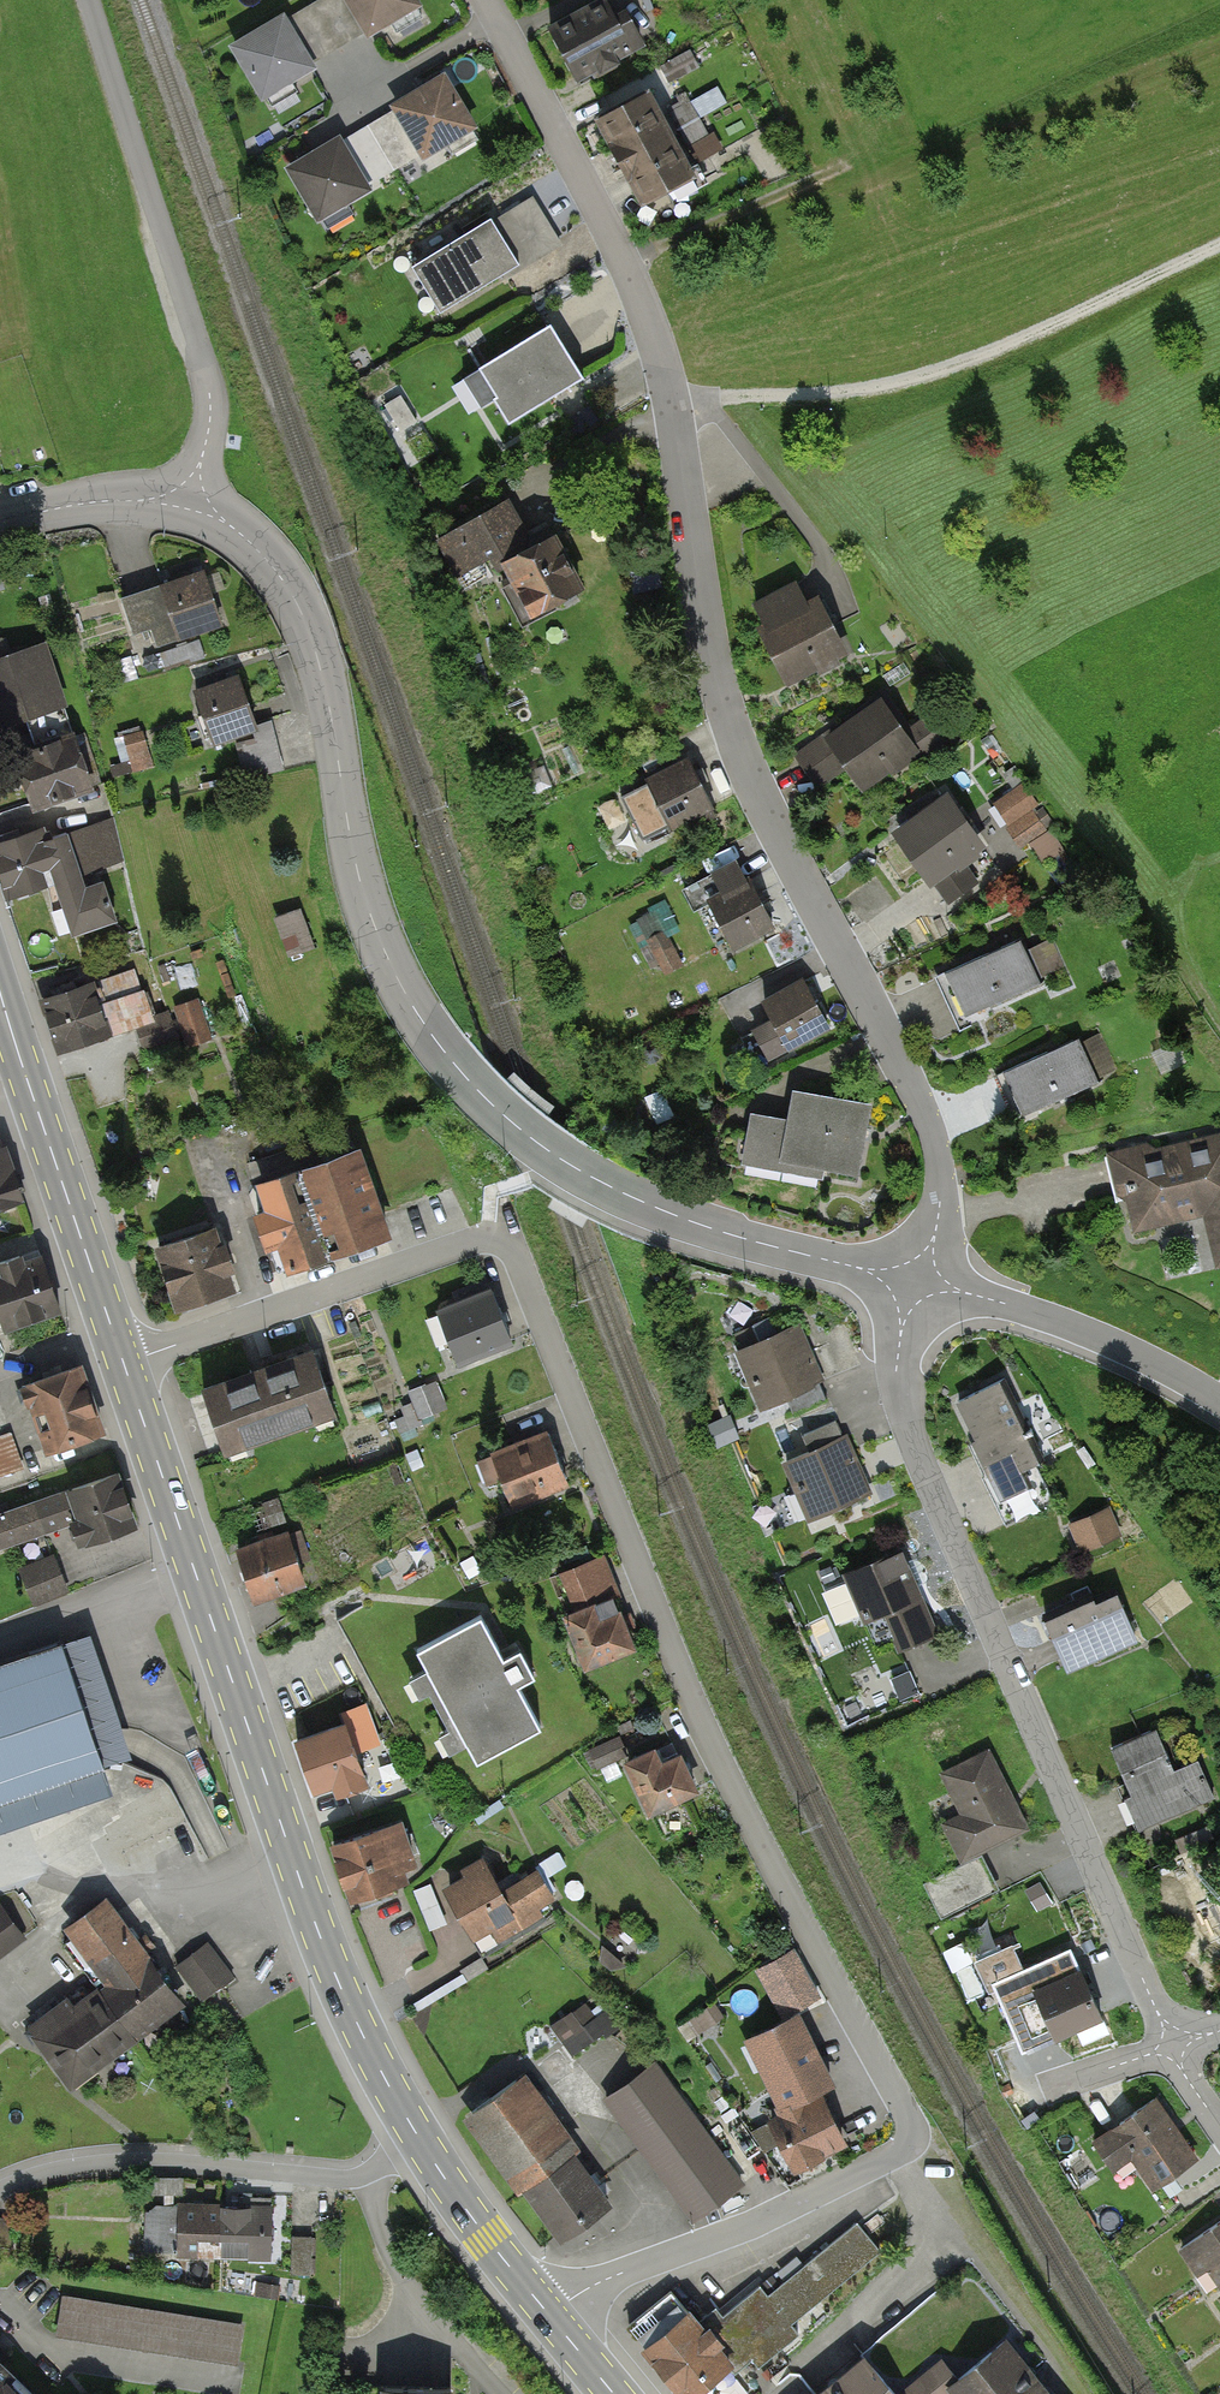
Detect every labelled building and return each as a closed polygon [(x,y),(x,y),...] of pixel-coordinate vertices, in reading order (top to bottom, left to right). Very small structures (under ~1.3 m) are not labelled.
[(416,0),(319,0),(312,4),(337,46),(363,30),(365,33),(417,2),(416,0)] [(548,23),(577,79),(641,46),(622,9),(611,15),(603,0),(594,0),(548,23)] [(310,62),(337,46),(312,4),(283,22),(280,17),(233,45),(264,95),(313,66),(310,62)] [(472,125),(443,76),(391,107),(393,112),(368,127),(393,169),(419,153),(421,156),(472,125)] [(669,132),(646,92),(597,120),(620,160),(669,132)] [(703,112),(681,124),(701,159),(723,146),(703,112)] [(366,185),(393,169),(368,127),(339,145),(336,140),(289,168),(320,218),(369,189),(366,185)] [(692,172),(669,132),(620,160),(643,200),(692,172)] [(566,244),(536,196),(491,223),(488,218),(411,266),(441,314),(506,273),(510,279),(566,244)] [(583,377),(550,325),(454,385),(471,413),(495,398),(510,422),(583,377)] [(531,540),(509,499),(437,537),(455,571),(494,550),(528,614),(582,585),(552,528),(531,540)] [(204,574),(125,600),(136,631),(154,625),(159,640),(219,620),(204,574)] [(847,651),(819,598),(806,605),(794,583),(754,604),(766,626),(756,631),(784,684),(847,651)] [(16,753),(34,807),(90,788),(41,646),(0,660),(0,725),(27,715),(37,746),(16,753)] [(238,679),(196,694),(213,739),(254,724),(238,679)] [(919,749),(881,697),(797,758),(813,780),(839,761),(862,791),(919,749)] [(272,720),(254,724),(257,740),(238,745),(246,778),(284,769),(272,720)] [(715,810),(688,759),(647,780),(673,831),(715,810)] [(1042,806),(1027,786),(999,805),(1015,826),(1009,830),(1023,848),(1047,830),(1034,812),(1042,806)] [(982,844),(946,795),(894,833),(946,903),(978,879),(963,858),(982,844)] [(0,844),(0,879),(6,897),(57,880),(75,934),(117,920),(101,870),(124,862),(109,815),(54,834),(51,827),(0,844)] [(731,949),(773,927),(739,860),(711,875),(720,892),(706,899),(731,949)] [(634,919),(659,975),(689,961),(664,905),(634,919)] [(299,907),(276,915),(290,956),(302,952),(296,935),(307,931),(299,907)] [(1042,987),(1022,941),(946,974),(966,1020),(1042,987)] [(768,1065),(833,1028),(804,978),(762,1002),(772,1018),(748,1032),(768,1065)] [(91,983),(42,1000),(60,1052),(136,1026),(144,1051),(177,1040),(168,1012),(150,1018),(142,992),(99,1007),(91,983)] [(196,1001),(178,1007),(189,1041),(207,1035),(196,1001)] [(1101,1087),(1080,1041),(1007,1074),(1028,1121),(1101,1087)] [(791,1121),(754,1115),(746,1167),(825,1180),(827,1171),(859,1176),(871,1107),(795,1094),(791,1121)] [(1112,1157),(1130,1234),(1204,1218),(1217,1274),(1219,1274),(1219,1132),(1112,1157)] [(7,1145),(0,1148),(0,1209),(25,1201),(7,1145)] [(359,1148),(252,1183),(282,1273),(389,1238),(359,1148)] [(214,1228),(152,1249),(173,1312),(236,1291),(214,1228)] [(40,1253),(0,1266),(0,1326),(2,1333),(60,1313),(40,1253)] [(491,1293),(433,1315),(453,1369),(511,1347),(491,1293)] [(826,1384),(801,1326),(734,1355),(759,1412),(826,1384)] [(313,1351),(201,1388),(221,1449),(334,1412),(313,1351)] [(81,1364),(20,1385),(43,1453),(104,1433),(81,1364)] [(1003,1387),(961,1405),(1004,1506),(1047,1488),(1003,1387)] [(546,1436),(488,1458),(508,1511),(566,1489),(546,1436)] [(872,1493),(848,1438),(783,1466),(807,1521),(872,1493)] [(117,1472),(0,1511),(0,1548),(71,1525),(78,1545),(135,1526),(117,1472)] [(259,1529),(288,1519),(280,1496),(252,1506),(259,1529)] [(1116,1534),(1106,1510),(1076,1523),(1086,1547),(1116,1534)] [(290,1533),(239,1548),(255,1603),(306,1588),(290,1533)] [(937,1636),(903,1552),(850,1573),(867,1617),(885,1610),(901,1650),(937,1636)] [(59,1558),(24,1570),(35,1603),(71,1592),(59,1558)] [(1117,1589),(1046,1619),(1068,1672),(1139,1643),(1117,1589)] [(614,1597),(563,1615),(582,1669),(633,1650),(614,1597)] [(480,1618),(416,1652),(426,1671),(406,1681),(415,1700),(426,1694),(445,1729),(434,1735),(445,1756),(465,1745),(474,1761),(538,1727),(516,1686),(533,1677),(518,1649),(501,1658),(480,1618)] [(62,1641),(0,1662),(0,1798),(103,1763),(62,1641)] [(342,1722),(296,1739),(314,1788),(334,1781),(338,1791),(365,1782),(354,1750),(376,1742),(362,1705),(339,1714),(342,1722)] [(1158,1733),(1115,1751),(1145,1825),(1214,1798),(1200,1763),(1174,1773),(1158,1733)] [(593,1749),(602,1764),(627,1750),(618,1735),(593,1749)] [(654,1749),(623,1763),(648,1817),(697,1795),(680,1756),(661,1764),(654,1749)] [(1025,1825),(988,1751),(944,1773),(968,1823),(950,1833),(962,1857),(1025,1825)] [(400,1823),(334,1845),(351,1895),(405,1877),(401,1864),(413,1860),(400,1823)] [(993,1892),(975,1857),(923,1883),(941,1918),(993,1892)] [(503,1892),(483,1859),(441,1883),(475,1941),(490,1932),(497,1944),(561,1906),(539,1870),(503,1892)] [(71,2086),(184,2004),(107,1899),(65,1930),(105,1985),(34,2036),(71,2086)] [(0,1904),(0,1958),(26,1939),(0,1904)] [(235,1979),(210,1944),(181,1964),(207,1999),(235,1979)] [(1100,2014),(1070,1946),(992,1981),(1021,2049),(1100,2014)] [(817,1995),(793,1951),(762,1968),(786,2012),(817,1995)] [(580,2003),(554,2025),(575,2049),(601,2028),(580,2003)] [(756,2039),(785,2099),(776,2103),(784,2118),(774,2123),(797,2171),(847,2148),(818,2088),(831,2082),(800,2018),(756,2039)] [(746,2179),(660,2061),(607,2098),(693,2217),(746,2179)] [(620,2199),(529,2074),(466,2119),(557,2244),(620,2199)] [(1196,2152),(1160,2100),(1094,2145),(1111,2169),(1135,2152),(1155,2181),(1196,2152)] [(270,2204),(184,2202),(182,2256),(268,2258),(270,2204)] [(669,2293),(634,2322),(694,2393),(701,2393),(879,2244),(858,2219),(767,2296),(757,2285),(702,2331),(669,2293)] [(1180,2249),(1199,2276),(1211,2268),(1219,2280),(1219,2221),(1180,2249)] [(294,2269),(316,2269),(317,2234),(295,2233),(294,2269)] [(246,2325),(67,2296),(61,2334),(240,2363),(246,2325)] [(1007,2338),(960,2377),(944,2359),(903,2393),(1054,2393),(1007,2338)] [(864,2353),(815,2393),(899,2393),(864,2353)] [(0,2356),(0,2393),(40,2393),(0,2356)] [(454,2387),(380,2385),(380,2393),(454,2393),(454,2387)]
